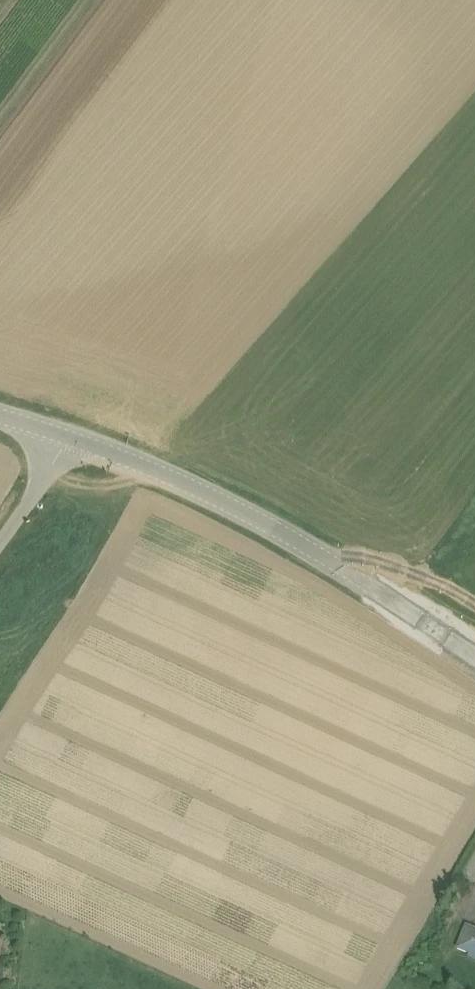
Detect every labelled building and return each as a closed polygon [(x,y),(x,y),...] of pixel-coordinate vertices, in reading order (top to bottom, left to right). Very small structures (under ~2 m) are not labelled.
[(468,921),(457,948),(474,956),(474,924),(468,921)]
